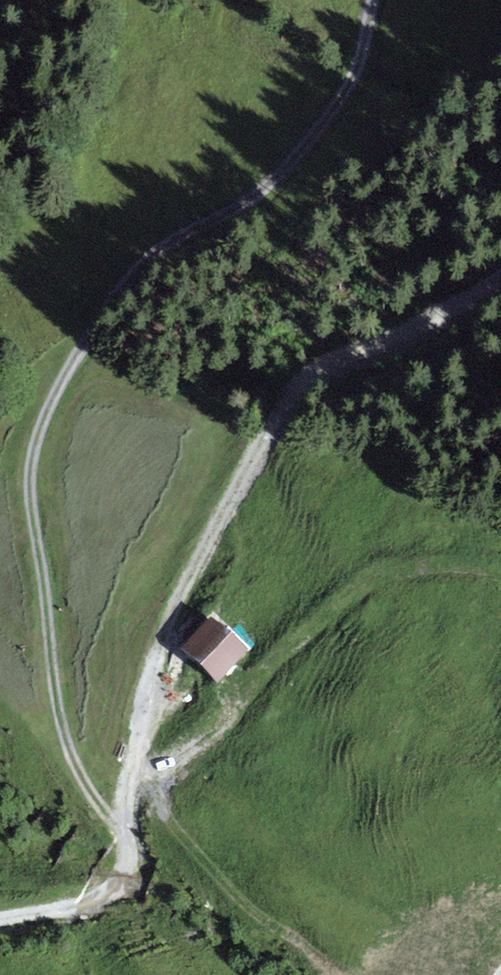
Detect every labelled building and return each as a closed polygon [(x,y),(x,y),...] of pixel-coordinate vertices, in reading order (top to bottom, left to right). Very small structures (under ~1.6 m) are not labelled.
[(250,652),(212,622),(182,660),(221,690),(250,652)]
